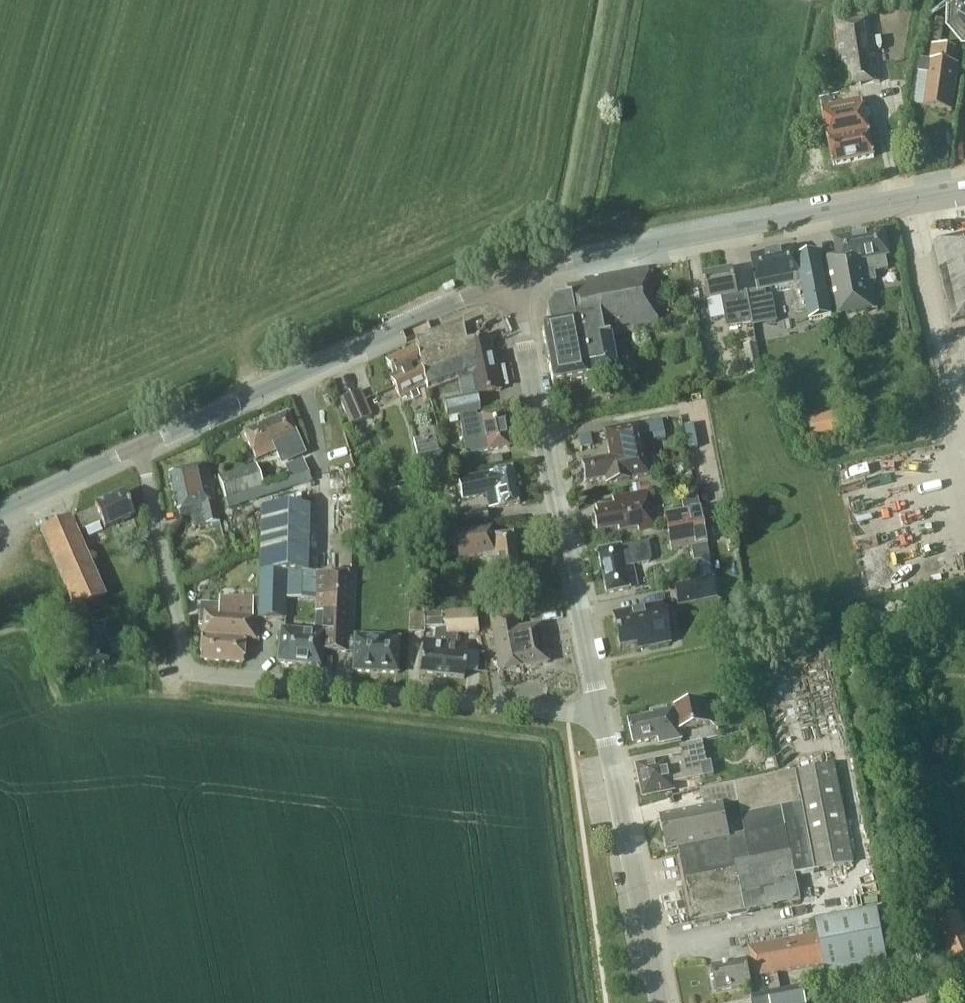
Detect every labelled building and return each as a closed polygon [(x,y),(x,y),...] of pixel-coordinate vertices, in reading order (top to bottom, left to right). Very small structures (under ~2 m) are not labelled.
[(880,82),(870,23),(869,14),(834,19),(845,88),(880,82)] [(944,19),(931,18),(928,40),(942,41),(944,19)] [(954,49),(932,45),(930,61),(918,59),(915,76),(913,89),(926,91),(924,106),(924,107),(951,111),(958,64),(956,64),(958,53),(954,49)] [(862,95),(862,94),(824,102),(824,103),(821,104),(833,165),(874,157),(862,95)] [(889,257),(884,231),(835,241),(838,256),(824,258),(835,315),(877,307),(872,282),(876,281),(875,272),(887,269),(885,257),(889,257)] [(933,243),(951,322),(964,319),(964,236),(933,243)] [(758,292),(778,288),(779,292),(789,290),(788,286),(803,282),(798,256),(796,248),(752,257),(758,292)] [(819,252),(798,256),(803,282),(788,286),(789,290),(794,314),(808,311),(810,321),(833,317),(819,252)] [(617,371),(611,335),(658,327),(647,268),(584,280),(585,285),(566,288),(568,299),(553,302),(546,311),(549,327),(542,328),(545,348),(547,360),(548,364),(552,384),(584,378),(584,377),(617,371)] [(733,270),(703,276),(708,300),(722,298),(728,329),(753,324),(754,324),(753,316),(750,300),(749,297),(739,299),(738,294),(733,270)] [(762,298),(750,300),(753,316),(754,324),(753,324),(754,324),(767,322),(762,298)] [(462,324),(414,341),(416,348),(426,387),(427,390),(427,392),(458,380),(461,397),(443,401),(446,419),(459,416),(475,413),(480,412),(477,395),(500,391),(489,338),(465,343),(462,324)] [(761,375),(760,368),(756,344),(743,346),(748,377),(761,375)] [(417,391),(426,387),(416,348),(386,361),(394,378),(391,380),(400,399),(409,395),(412,401),(420,397),(417,391)] [(427,390),(419,392),(422,404),(429,402),(427,392),(427,390)] [(371,417),(359,391),(337,400),(348,427),(371,417)] [(476,418),(475,413),(459,416),(466,455),(487,451),(488,451),(509,447),(503,412),(481,416),(481,417),(476,418)] [(295,433),(286,413),(243,432),(252,453),(252,452),(255,459),(290,443),(299,462),(302,461),(306,459),(298,440),(294,433),(295,433)] [(838,432),(834,416),(810,422),(814,438),(838,432)] [(647,475),(642,451),(637,426),(633,426),(633,425),(605,430),(610,457),(581,463),(585,483),(605,479),(606,484),(629,479),(647,475)] [(420,477),(425,477),(427,487),(444,484),(441,473),(444,472),(439,449),(437,450),(434,436),(412,441),(420,477)] [(207,466),(207,465),(205,466),(206,466),(181,472),(181,471),(180,471),(178,469),(171,470),(171,473),(169,474),(177,511),(194,507),(199,527),(219,522),(207,466)] [(262,487),(255,465),(217,478),(224,500),(262,487)] [(519,504),(513,469),(458,478),(462,500),(486,496),(489,510),(519,504)] [(648,491),(629,495),(612,498),(613,505),(595,508),(596,513),(593,514),(593,516),(591,520),(592,527),(596,529),(597,532),(617,528),(618,531),(637,528),(637,531),(655,527),(648,491)] [(95,510),(74,519),(80,532),(94,526),(101,523),(104,530),(121,522),(130,518),(133,517),(123,494),(94,507),(95,510)] [(661,515),(665,534),(702,527),(696,495),(679,499),(681,511),(661,515)] [(260,507),(258,571),(257,597),(257,598),(257,618),(284,619),(285,572),(307,573),(309,509),(260,507)] [(487,523),(485,510),(453,513),(454,527),(487,523)] [(69,518),(40,530),(75,610),(104,598),(76,534),(69,518)] [(482,555),(489,560),(491,580),(497,579),(497,580),(519,576),(514,535),(499,537),(492,538),(491,527),(455,532),(456,543),(458,558),(476,556),(482,555)] [(702,527),(665,534),(669,552),(689,548),(692,561),(708,558),(702,527)] [(650,557),(646,541),(642,542),(620,547),(620,546),(597,551),(606,593),(629,589),(628,588),(635,587),(631,566),(646,563),(648,561),(649,561),(650,558),(650,557)] [(677,607),(718,598),(713,578),(673,586),(677,607)] [(315,590),(315,633),(323,633),(321,650),(345,653),(347,638),(349,614),(348,590),(315,590)] [(257,618),(257,598),(218,597),(218,604),(199,603),(197,624),(201,624),(199,660),(242,662),(243,639),(256,640),(257,618)] [(612,634),(616,633),(619,648),(647,643),(648,648),(669,643),(661,604),(612,614),(615,630),(611,630),(612,634)] [(419,673),(441,676),(445,643),(444,643),(446,628),(441,628),(440,613),(423,613),(423,611),(409,611),(408,633),(423,632),(423,629),(433,628),(432,642),(422,641),(419,673)] [(462,612),(440,613),(441,628),(446,628),(444,643),(445,643),(441,676),(463,678),(467,645),(456,644),(457,634),(474,634),(473,611),(462,612)] [(517,629),(515,614),(490,619),(499,671),(548,662),(541,625),(517,629)] [(107,659),(103,625),(80,627),(80,625),(59,628),(61,643),(81,640),(84,662),(107,659)] [(320,667),(321,650),(323,633),(315,633),(280,629),(276,663),(320,667)] [(347,638),(345,653),(353,653),(352,672),(374,672),(397,673),(398,637),(376,636),(354,635),(353,639),(347,638)] [(710,722),(706,699),(650,711),(651,716),(629,720),(634,743),(658,738),(659,743),(682,738),(680,728),(710,722)] [(720,736),(718,727),(698,732),(700,741),(720,736)] [(707,763),(703,741),(680,745),(682,757),(639,766),(645,794),(673,788),(672,783),(713,774),(711,762),(707,763)] [(730,838),(679,848),(694,921),(799,899),(794,874),(854,863),(835,764),(796,771),(734,784),(738,804),(745,835),(730,838)] [(738,804),(734,784),(701,790),(705,809),(661,818),(668,851),(679,848),(730,838),(723,807),(738,804)] [(767,975),(778,973),(823,964),(825,977),(826,979),(888,968),(877,908),(815,920),(816,927),(817,935),(749,948),(751,960),(747,961),(747,960),(712,967),(717,991),(752,984),(750,972),(754,971),(755,977),(767,975)] [(964,956),(964,916),(963,911),(938,921),(954,960),(964,956)] [(781,990),(770,992),(751,996),(752,1002),(804,1002),(801,987),(797,988),(797,987),(781,990)]
